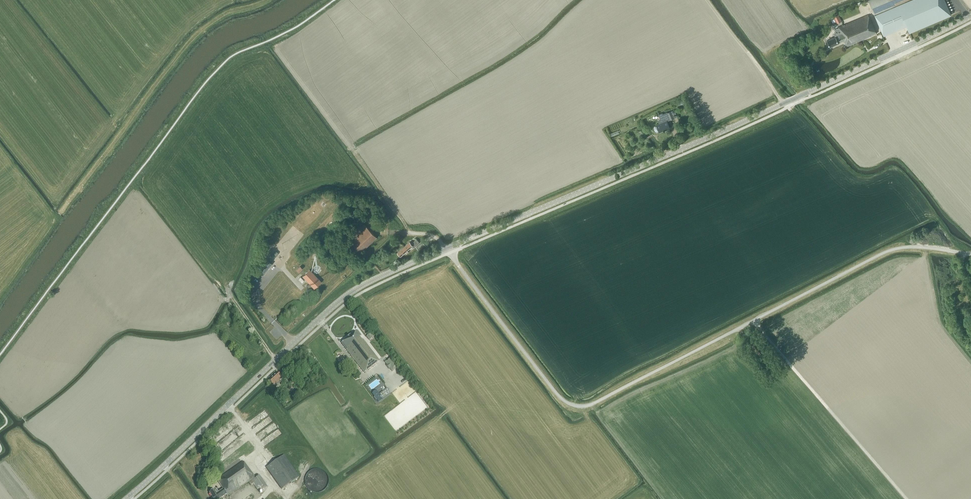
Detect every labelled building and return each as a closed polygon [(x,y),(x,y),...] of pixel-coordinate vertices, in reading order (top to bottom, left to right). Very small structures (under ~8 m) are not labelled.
[(907,0),(869,0),(874,14),(888,8),(907,0)] [(907,0),(888,8),(896,27),(905,23),(909,32),(951,14),(945,0),(908,0),(907,0)] [(842,21),(838,14),(834,16),(837,23),(842,21)] [(876,33),(868,15),(838,27),(838,28),(835,29),(836,32),(834,32),(834,33),(835,36),(827,40),(830,46),(844,40),(846,46),(877,33),(876,33)] [(667,120),(670,119),(674,118),(671,111),(667,112),(663,114),(662,113),(659,114),(660,118),(659,119),(658,121),(660,123),(657,125),(657,126),(655,126),(654,129),(655,131),(657,132),(659,131),(660,132),(666,129),(670,128),(667,120)] [(376,237),(366,226),(363,224),(345,241),(347,244),(357,254),(376,237)] [(414,247),(420,243),(417,239),(411,244),(410,242),(398,252),(401,256),(405,252),(407,254),(409,253),(407,251),(413,246),(414,247)] [(422,242),(416,247),(420,250),(426,245),(422,242)] [(281,244),(277,249),(281,253),(285,248),(281,244)] [(268,260),(259,270),(264,274),(272,263),(271,262),(269,261),(268,260)] [(321,282),(310,269),(303,276),(314,288),(321,282)] [(358,330),(353,334),(344,341),(341,343),(364,372),(379,361),(363,339),(362,340),(359,337),(361,335),(358,330)] [(759,355),(765,351),(756,340),(751,345),(759,355)] [(769,356),(765,358),(770,364),(773,361),(769,356)] [(398,368),(390,358),(384,362),(387,365),(386,366),(389,369),(390,369),(392,372),(398,368)] [(284,374),(289,369),(286,365),(281,370),(284,374)] [(280,376),(277,373),(269,380),(272,384),(274,386),(282,378),(280,376)] [(387,389),(379,395),(376,391),(372,394),(375,397),(374,397),(376,400),(377,400),(378,402),(390,393),(387,389)] [(250,443),(235,454),(226,460),(227,461),(219,466),(222,471),(239,459),(244,456),(245,457),(255,450),(250,443)] [(299,477),(284,455),(266,468),(282,490),(299,477)] [(223,489),(219,493),(217,490),(215,492),(214,490),(213,491),(212,490),(210,491),(210,493),(209,493),(212,497),(213,498),(221,498),(227,495),(227,497),(249,482),(251,485),(254,483),(259,492),(267,486),(258,475),(255,477),(254,476),(253,476),(243,462),(217,480),(223,489)]
